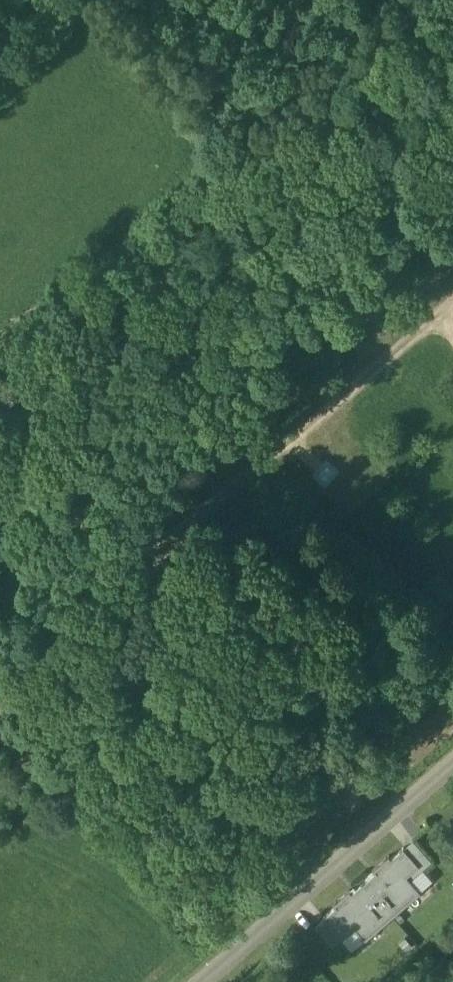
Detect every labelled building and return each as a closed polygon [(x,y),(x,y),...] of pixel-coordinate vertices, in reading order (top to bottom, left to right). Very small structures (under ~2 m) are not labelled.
[(413,840),(403,848),(419,866),(428,857),(413,840)] [(419,866),(403,848),(363,883),(392,916),(422,890),(409,874),(419,866)] [(363,883),(324,916),(340,934),(351,924),(365,939),(392,916),(363,883)] [(340,934),(324,916),(315,925),(330,942),(340,934)]
